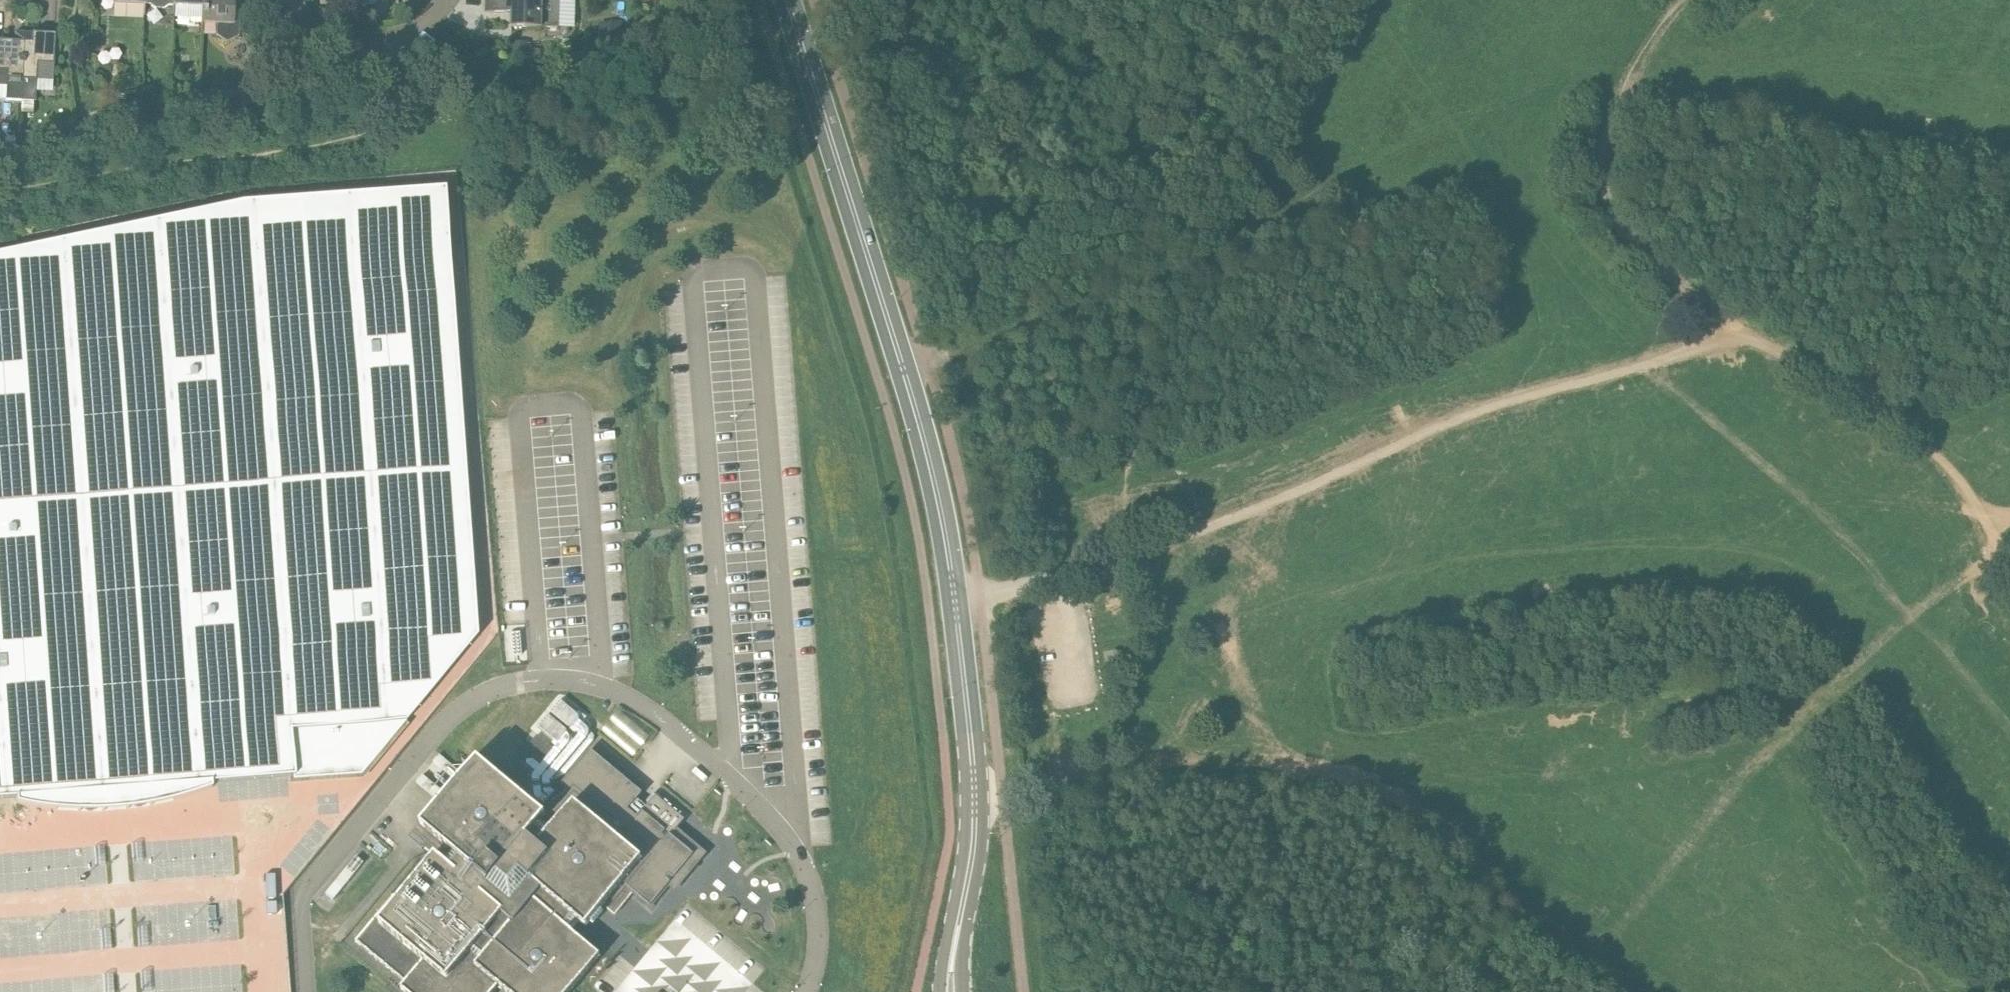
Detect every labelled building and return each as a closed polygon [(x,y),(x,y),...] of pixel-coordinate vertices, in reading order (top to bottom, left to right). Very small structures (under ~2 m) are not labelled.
[(145,0),(115,0),(115,2),(126,3),(126,17),(143,18),(143,4),(145,4),(145,0)] [(145,4),(146,4),(150,4),(155,8),(164,8),(167,6),(175,6),(175,0),(145,0),(145,4)] [(204,0),(175,0),(175,6),(174,18),(203,19),(204,0)] [(203,19),(203,24),(217,25),(217,35),(228,42),(240,36),(241,0),(204,0),(203,19)] [(487,12),(512,13),(512,27),(543,28),(543,27),(559,27),(560,0),(488,0),(487,12)] [(616,25),(597,25),(597,38),(616,38),(616,25)] [(24,32),(15,31),(15,42),(0,41),(0,86),(7,86),(6,100),(21,100),(22,79),(24,32)] [(22,79),(21,100),(36,101),(37,80),(53,81),(56,35),(33,33),(33,32),(24,32),(22,79)] [(527,41),(511,41),(511,54),(527,54),(527,41)] [(126,115),(109,118),(110,127),(127,124),(126,115)] [(16,797),(17,803),(25,805),(34,806),(42,808),(51,809),(64,810),(77,811),(90,811),(103,811),(117,810),(122,810),(140,807),(159,804),(177,800),(194,795),(212,789),(211,784),(292,778),(293,782),(361,777),(477,636),(445,187),(243,202),(0,253),(0,799),(16,797)] [(411,838),(410,840),(424,852),(426,849),(436,858),(400,900),(395,896),(356,942),(406,983),(401,989),(405,991),(495,991),(500,987),(506,991),(570,991),(573,989),(601,955),(572,932),(580,923),(586,928),(605,906),(615,915),(634,892),(651,906),(674,878),(679,883),(704,854),(676,831),(685,820),(656,796),(647,807),(637,799),(642,793),(591,751),(562,785),(568,790),(562,797),(557,793),(546,806),(551,810),(546,816),(479,760),(469,773),(424,828),(421,826),(411,838)]
